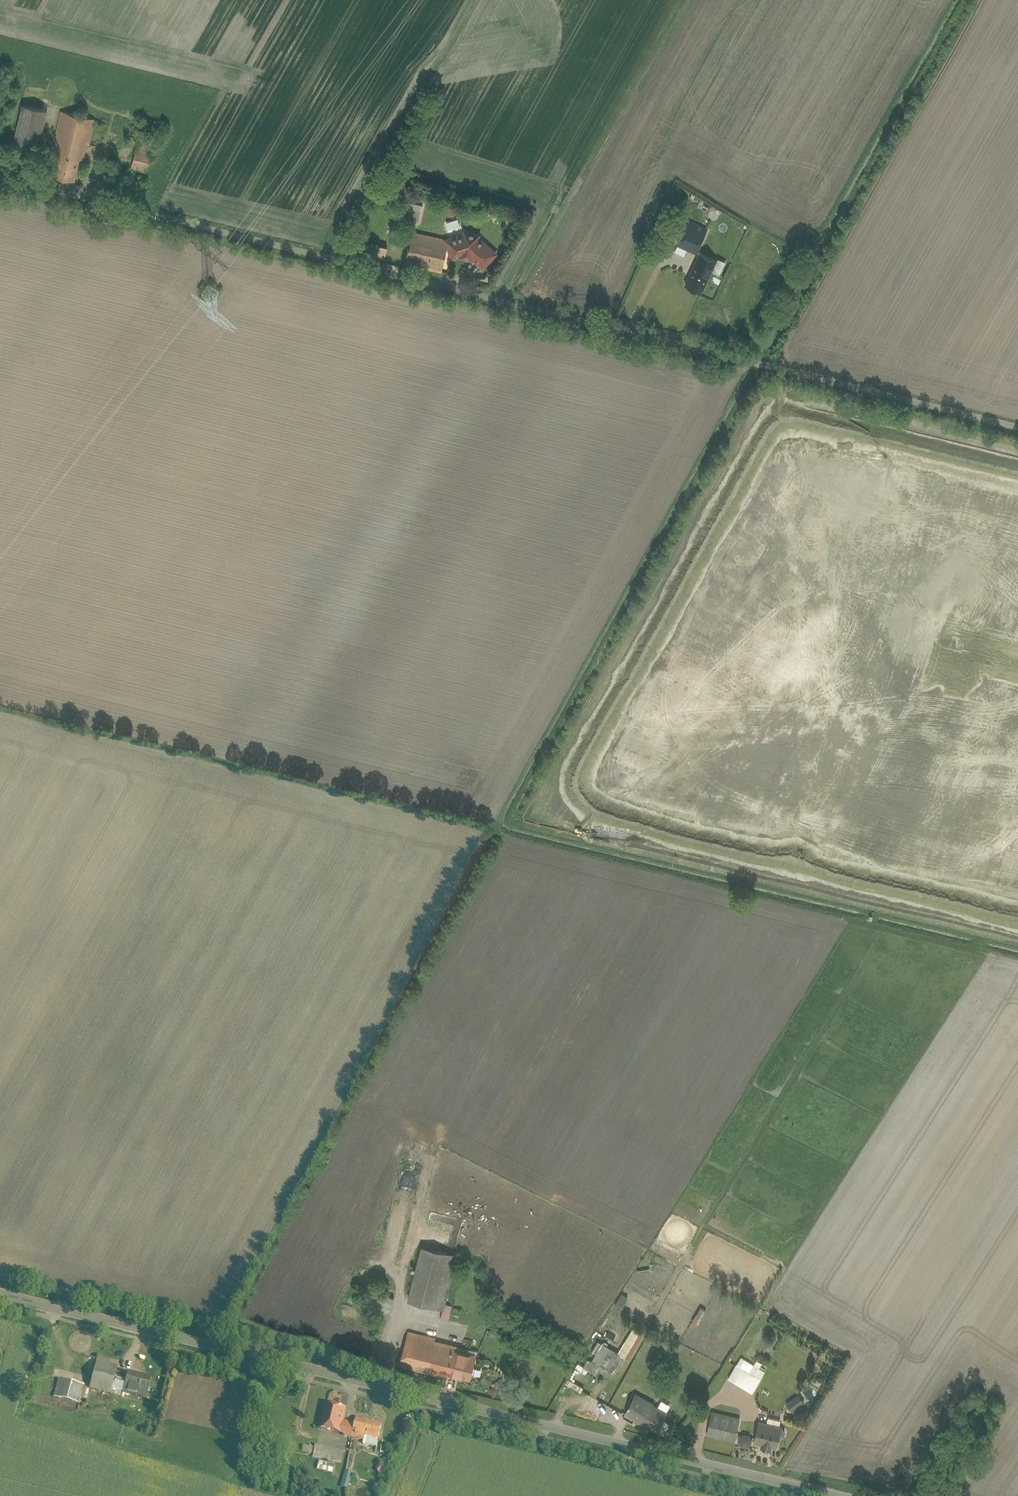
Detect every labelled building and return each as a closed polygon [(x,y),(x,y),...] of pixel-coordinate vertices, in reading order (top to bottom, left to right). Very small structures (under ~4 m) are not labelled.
[(47,113),(22,107),(14,141),(39,147),(47,113)] [(93,117),(62,110),(52,151),(84,158),(93,117)] [(150,171),(152,147),(137,145),(134,169),(150,171)] [(75,181),(80,159),(60,154),(55,176),(75,181)] [(421,222),(423,203),(403,201),(401,220),(421,222)] [(691,219),(679,244),(699,253),(711,228),(691,219)] [(472,230),(447,238),(452,255),(465,250),(473,254),(484,266),(497,251),(472,230)] [(447,238),(415,231),(408,264),(441,271),(447,238)] [(387,248),(361,240),(357,252),(384,260),(387,248)] [(703,251),(688,286),(702,292),(717,257),(703,251)] [(454,1305),(447,1304),(458,1254),(423,1246),(410,1300),(445,1308),(442,1318),(450,1320),(454,1305)] [(437,1336),(409,1330),(400,1368),(428,1375),(429,1370),(472,1380),(479,1350),(436,1340),(437,1336)] [(605,1342),(593,1362),(611,1372),(623,1353),(605,1342)] [(743,1356),(730,1378),(754,1392),(767,1371),(743,1356)] [(119,1367),(98,1362),(92,1389),(112,1394),(119,1367)] [(129,1374),(124,1393),(147,1399),(152,1379),(129,1374)] [(85,1385),(60,1379),(55,1398),(80,1404),(85,1385)] [(668,1410),(638,1393),(626,1413),(657,1431),(668,1410)] [(789,1404),(794,1411),(806,1402),(801,1395),(789,1404)] [(358,1419),(357,1424),(345,1422),(348,1409),(329,1405),(324,1431),(366,1440),(365,1445),(378,1448),(380,1440),(384,1425),(358,1419)] [(741,1417),(715,1411),(709,1435),(736,1441),(741,1417)] [(770,1417),(769,1421),(761,1419),(756,1442),(763,1443),(762,1447),(774,1449),(774,1446),(779,1447),(781,1437),(785,1438),(787,1428),(784,1427),(784,1425),(781,1424),(782,1420),(770,1417)] [(746,1434),(741,1436),(740,1441),(743,1446),(748,1447),(752,1444),(754,1439),(751,1435),(746,1434)] [(345,1451),(318,1445),(317,1448),(305,1446),(304,1452),(316,1455),(315,1458),(343,1464),(345,1451)] [(355,1473),(348,1471),(343,1487),(351,1489),(355,1473)]
